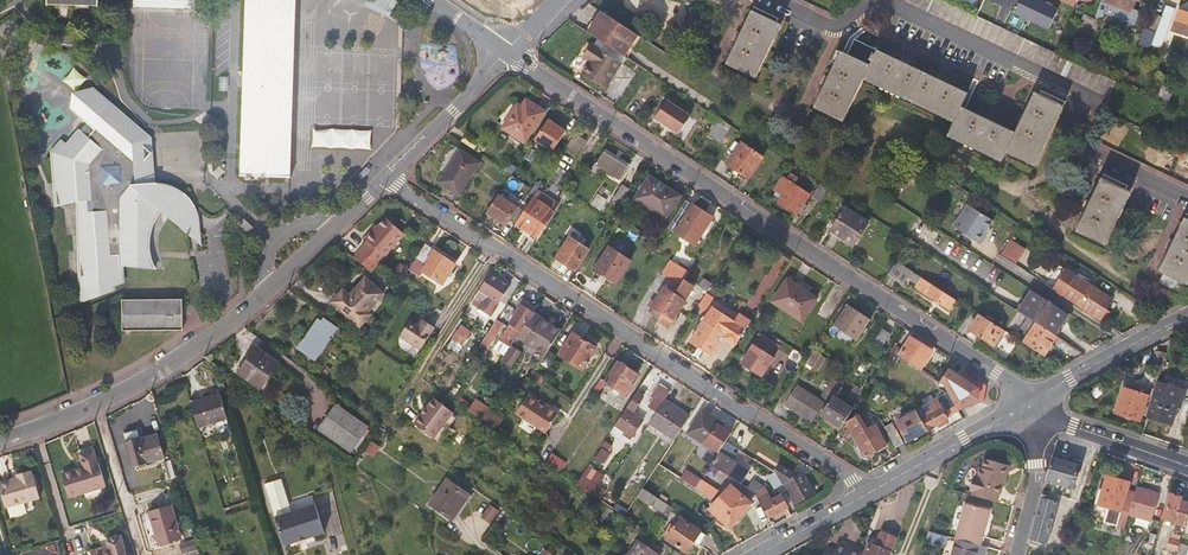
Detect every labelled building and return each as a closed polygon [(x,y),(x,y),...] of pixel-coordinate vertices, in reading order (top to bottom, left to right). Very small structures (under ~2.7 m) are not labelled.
[(242,168),(291,169),(292,0),(243,0),(242,168)] [(395,0),(370,0),(367,8),(390,16),(395,0)] [(1110,95),(1116,81),(944,1),(942,0),(905,0),(1110,95)] [(1075,8),(1078,0),(1058,0),(1075,8)] [(1096,18),(1096,19),(1086,14),(1081,24),(1097,31),(1102,21),(1108,4),(1131,12),(1135,0),(1103,0),(1096,18)] [(1175,9),(1166,6),(1161,19),(1157,32),(1153,45),(1161,49),(1175,9)] [(1130,22),(1132,15),(1111,9),(1109,16),(1130,22)] [(751,10),(726,63),(755,77),(780,24),(751,10)] [(597,11),(584,31),(620,55),(634,34),(597,11)] [(1172,32),(1187,37),(1187,14),(1179,11),(1172,32)] [(1149,30),(1157,32),(1161,19),(1154,17),(1149,30)] [(863,79),(876,49),(854,39),(846,54),(839,50),(813,107),(842,122),(863,79)] [(589,43),(581,55),(589,60),(581,73),(603,87),(618,62),(589,43)] [(953,123),(961,107),(968,92),(876,49),(863,79),(953,123)] [(57,208),(79,203),(89,200),(91,211),(85,213),(86,279),(92,277),(94,282),(87,285),(87,303),(113,295),(112,289),(124,284),(121,269),(157,270),(154,263),(153,257),(152,250),(152,245),(151,241),(153,234),(154,228),(157,222),(159,217),(162,213),(164,211),(206,244),(206,240),(206,229),(204,224),(203,218),(201,214),(199,210),(196,205),(193,201),(190,198),(186,195),(181,191),(174,188),(170,187),(162,185),(157,186),(156,186),(150,186),(148,162),(154,155),(153,153),(146,149),(145,141),(152,137),(148,134),(111,104),(94,89),(77,110),(91,122),(72,145),(65,139),(52,155),(57,208)] [(1014,132),(1004,152),(1033,167),(1062,106),(1034,91),(1014,132)] [(663,99),(652,117),(676,133),(687,115),(663,99)] [(519,112),(515,109),(503,127),(525,141),(544,111),(527,100),(522,107),(519,112)] [(1014,132),(961,107),(953,123),(947,136),(999,162),(1004,152),(1014,132)] [(711,121),(714,115),(707,110),(703,116),(711,121)] [(717,142),(728,124),(714,115),(711,121),(703,133),(717,142)] [(565,130),(547,118),(534,138),(552,150),(565,130)] [(564,132),(572,137),(576,132),(581,123),(573,118),(564,132)] [(312,147),(369,148),(369,129),(313,129),(312,147)] [(587,139),(576,132),(572,137),(567,144),(579,152),(587,139)] [(464,135),(460,142),(472,150),(477,143),(464,135)] [(740,143),(725,165),(747,180),(762,158),(740,143)] [(458,150),(436,181),(459,196),(480,165),(458,150)] [(603,152),(596,163),(595,163),(591,170),(597,174),(601,167),(620,179),(627,167),(603,152)] [(157,186),(154,155),(148,162),(150,186),(156,186),(157,186)] [(781,193),(778,197),(776,201),(793,212),(806,193),(791,183),(795,176),(789,172),(784,179),(779,175),(772,187),(773,188),(781,193)] [(649,176),(635,198),(665,218),(680,196),(649,176)] [(1101,179),(1076,232),(1105,245),(1130,192),(1101,179)] [(816,199),(824,185),(818,181),(809,195),(816,199)] [(621,184),(611,199),(619,204),(629,189),(621,184)] [(602,185),(597,193),(603,196),(607,188),(602,185)] [(770,192),(778,197),(781,193),(773,188),(770,192)] [(603,196),(597,193),(590,203),(599,209),(606,199),(603,196)] [(507,223),(514,227),(515,225),(524,212),(497,195),(485,214),(504,227),(507,223)] [(81,281),(86,279),(85,213),(91,211),(89,200),(79,203),(81,281)] [(716,221),(685,200),(668,227),(696,244),(701,236),(705,239),(716,221)] [(552,216),(530,202),(524,212),(515,225),(536,239),(552,216)] [(967,204),(960,215),(985,232),(986,230),(992,220),(967,204)] [(844,207),(837,217),(830,229),(852,244),(867,222),(844,207)] [(960,215),(953,226),(980,244),(985,235),(984,234),(985,232),(960,215)] [(1159,272),(1167,275),(1163,284),(1180,292),(1184,284),(1187,285),(1187,220),(1184,218),(1159,272)] [(384,258),(405,236),(388,219),(374,233),(373,232),(365,239),(368,242),(360,251),(361,251),(353,259),(369,273),(376,266),(380,263),(384,258)] [(247,236),(253,228),(243,220),(237,228),(247,236)] [(504,227),(511,231),(514,227),(507,223),(504,227)] [(569,237),(556,258),(574,270),(588,249),(569,237)] [(1000,255),(1016,265),(1026,250),(1010,240),(1000,255)] [(455,265),(424,244),(408,269),(418,276),(421,271),(442,285),(455,265)] [(609,248),(594,270),(615,284),(630,262),(609,248)] [(649,312),(658,319),(683,280),(689,271),(671,259),(662,272),(671,278),(649,312)] [(904,283),(912,271),(896,261),(888,274),(904,283)] [(1093,287),(1058,265),(1052,275),(1046,285),(1081,307),(1093,287)] [(462,280),(470,286),(479,272),(471,267),(462,280)] [(489,275),(479,290),(484,293),(498,303),(508,288),(489,275)] [(789,275),(786,280),(808,293),(811,288),(789,275)] [(950,309),(956,299),(922,278),(916,288),(950,309)] [(382,294),(366,279),(349,297),(342,290),(331,302),(359,327),(370,315),(367,312),(382,294)] [(658,319),(670,326),(672,323),(675,324),(680,317),(677,315),(694,288),(683,280),(658,319)] [(808,293),(786,280),(774,301),(804,318),(816,298),(808,293)] [(694,299),(699,303),(706,293),(709,289),(702,285),(694,299)] [(1099,318),(1105,308),(1111,299),(1093,287),(1081,307),(1099,318)] [(515,292),(508,288),(498,303),(505,307),(515,292)] [(1055,334),(1068,312),(1032,289),(1018,310),(1037,322),(1055,334)] [(182,292),(123,292),(123,323),(182,324),(182,292)] [(493,310),(498,303),(484,293),(479,300),(493,310)] [(713,298),(706,293),(699,303),(698,305),(705,310),(713,298)] [(1171,307),(1155,297),(1148,307),(1159,314),(1171,307)] [(497,341),(508,348),(516,337),(532,312),(534,309),(521,300),(515,308),(518,310),(497,341)] [(848,305),(835,325),(857,339),(870,319),(848,305)] [(724,338),(736,346),(751,322),(738,315),(733,323),(711,309),(690,343),(712,357),(724,338)] [(516,337),(544,355),(560,330),(554,326),(546,321),(532,312),(516,337)] [(994,345),(1003,330),(979,314),(970,329),(994,345)] [(549,316),(546,321),(554,326),(557,322),(549,316)] [(503,326),(496,321),(478,348),(485,352),(503,326)] [(318,322),(299,351),(315,362),(334,333),(318,322)] [(1044,356),(1057,335),(1055,334),(1037,322),(1024,343),(1044,356)] [(399,338),(419,351),(431,332),(420,325),(418,329),(409,323),(399,338)] [(459,326),(449,346),(460,352),(471,332),(459,326)] [(882,329),(873,343),(882,349),(891,335),(882,329)] [(573,332),(559,354),(583,369),(597,347),(573,332)] [(911,337),(898,356),(920,370),(932,351),(911,337)] [(752,345),(741,363),(761,376),(773,359),(752,345)] [(252,347),(235,372),(257,387),(274,363),(252,347)] [(811,350),(803,363),(808,367),(817,354),(811,350)] [(1155,365),(1162,367),(1167,352),(1159,350),(1155,365)] [(617,361),(604,381),(627,395),(632,386),(629,384),(637,373),(617,361)] [(950,368),(940,384),(943,385),(948,394),(957,409),(975,399),(979,387),(950,368)] [(823,398),(827,401),(839,382),(831,377),(827,384),(830,387),(823,398)] [(669,390),(658,383),(649,397),(651,399),(647,406),(655,412),(669,390)] [(1158,383),(1154,394),(1147,417),(1172,425),(1179,402),(1182,403),(1185,391),(1158,383)] [(822,402),(796,385),(785,403),(811,421),(822,402)] [(1122,387),(1114,413),(1138,422),(1147,396),(1122,387)] [(643,396),(636,391),(615,424),(632,435),(642,419),(633,413),(643,396)] [(948,394),(917,411),(927,431),(959,413),(957,409),(948,394)] [(558,418),(538,405),(539,402),(529,395),(515,414),(547,436),(558,418)] [(198,428),(227,418),(220,396),(191,405),(198,428)] [(821,415),(841,429),(853,410),(833,397),(821,415)] [(468,412),(478,418),(485,406),(475,400),(468,412)] [(454,415),(433,402),(422,419),(419,417),(412,427),(436,443),(454,415)] [(649,424),(674,440),(688,418),(664,402),(649,424)] [(334,403),(316,428),(348,451),(349,450),(353,453),(356,449),(352,446),(365,426),(334,403)] [(710,447),(718,452),(725,442),(730,434),(717,425),(719,421),(702,411),(688,433),(704,443),(702,446),(708,449),(710,447)] [(927,431),(917,411),(897,422),(908,442),(927,431)] [(484,412),(479,419),(486,424),(490,417),(484,412)] [(500,424),(490,417),(486,424),(495,431),(500,424)] [(858,417),(846,424),(865,458),(885,446),(875,426),(867,431),(858,417)] [(894,424),(885,428),(889,435),(898,430),(894,424)] [(904,443),(898,430),(889,435),(896,448),(904,443)] [(122,436),(133,469),(164,459),(157,438),(141,443),(137,431),(122,436)] [(605,440),(600,447),(603,448),(609,452),(613,445),(605,440)] [(734,447),(725,442),(718,452),(729,460),(733,454),(730,452),(734,447)] [(603,448),(597,458),(605,463),(611,454),(609,452),(603,448)] [(106,488),(99,466),(97,466),(93,452),(80,455),(84,470),(62,477),(69,499),(106,488)] [(729,460),(718,452),(710,464),(740,484),(745,477),(747,472),(729,460)] [(758,453),(753,460),(768,470),(773,462),(758,453)] [(1079,466),(1052,457),(1045,480),(1073,488),(1079,466)] [(978,480),(975,494),(974,497),(997,503),(1002,487),(1005,488),(1008,477),(1005,477),(1008,466),(986,461),(984,471),(981,471),(978,480)] [(787,486),(795,503),(813,493),(806,479),(780,462),(772,473),(773,473),(774,474),(778,480),(779,483),(782,488),(787,486)] [(592,470),(587,467),(576,485),(600,501),(606,491),(598,486),(600,483),(592,478),(590,481),(586,478),(592,470)] [(166,471),(169,482),(178,479),(175,468),(166,471)] [(686,471),(680,479),(685,482),(690,474),(686,471)] [(33,472),(18,477),(19,480),(0,485),(7,507),(41,497),(33,472)] [(771,488),(779,483),(778,480),(774,474),(773,473),(765,477),(771,488)] [(700,480),(690,474),(685,482),(695,489),(699,481),(700,480)] [(1127,490),(1130,482),(1107,475),(1103,489),(1100,488),(1095,502),(1101,522),(1126,529),(1130,515),(1136,492),(1127,490)] [(280,480),(262,486),(271,513),(289,508),(280,480)] [(451,481),(434,506),(456,521),(473,496),(451,481)] [(718,493),(699,481),(695,489),(713,501),(718,493)] [(764,489),(752,481),(748,488),(755,493),(764,489)] [(730,485),(709,508),(729,527),(750,503),(730,485)] [(764,489),(755,493),(767,517),(787,507),(788,507),(782,495),(772,500),(770,497),(766,488),(764,489)] [(1139,517),(1150,521),(1153,521),(1160,495),(1138,488),(1136,492),(1130,515),(1139,517)] [(650,506),(655,497),(642,489),(637,497),(650,506)] [(1186,526),(1187,518),(1187,503),(1181,500),(1181,498),(1169,495),(1162,519),(1186,526)] [(1057,503),(1041,497),(1029,539),(1045,543),(1057,503)] [(617,500),(611,508),(624,517),(630,508),(617,500)] [(27,501),(10,506),(12,513),(29,508),(27,501)] [(313,501),(274,514),(283,542),(322,529),(313,501)] [(963,505),(953,540),(979,547),(989,512),(963,505)] [(149,516),(159,547),(180,541),(170,510),(149,516)] [(1149,526),(1150,521),(1139,517),(1137,522),(1149,526)] [(681,518),(671,532),(668,530),(666,534),(668,536),(666,539),(687,553),(694,543),(692,541),(699,531),(681,518)] [(899,535),(881,528),(877,540),(871,538),(864,554),(889,554),(890,551),(892,552),(899,535)] [(702,533),(699,531),(692,541),(694,543),(695,544),(702,533)] [(668,547),(647,532),(632,554),(663,554),(668,547)] [(1166,547),(1178,551),(1180,544),(1183,536),(1171,533),(1166,547)] [(109,543),(110,546),(91,552),(91,554),(127,554),(122,539),(109,543)] [(199,549),(197,540),(181,545),(184,554),(199,549)] [(1180,544),(1178,551),(1178,553),(1185,554),(1187,547),(1187,546),(1180,544)] [(859,554),(836,546),(833,552),(826,549),(823,554),(859,554)]
